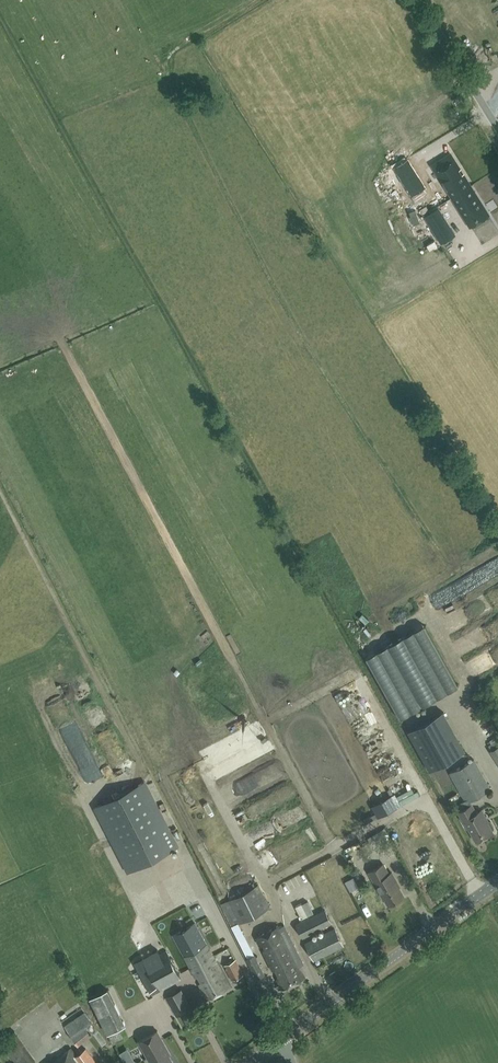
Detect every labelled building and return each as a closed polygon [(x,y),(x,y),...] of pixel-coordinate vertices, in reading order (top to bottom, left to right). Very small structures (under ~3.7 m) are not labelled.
[(449,155),(434,164),(438,170),(436,172),(452,197),(470,186),(463,174),(461,175),(458,171),(460,169),(455,160),(453,161),(449,155)] [(452,197),(453,199),(470,227),(489,215),(472,187),(471,186),(470,186),(452,197)] [(436,234),(451,225),(440,207),(425,216),(436,234)] [(424,625),(366,658),(400,718),(458,686),(424,625)] [(443,712),(408,732),(430,770),(464,751),(443,712)] [(490,751),(497,764),(497,746),(490,751)] [(471,804),(470,802),(491,790),(474,759),(450,773),(467,803),(468,805),(458,811),(468,828),(469,828),(476,842),(493,833),(492,831),(494,830),(494,828),(491,822),(489,822),(482,810),(476,813),(471,804)] [(178,847),(144,782),(95,807),(129,872),(178,847)] [(270,818),(243,835),(249,845),(276,829),(270,818)] [(390,873),(384,863),(368,872),(382,898),(385,897),(389,905),(404,897),(396,883),(396,882),(391,872),(390,873)] [(425,887),(435,885),(431,869),(422,871),(425,887)] [(166,891),(171,909),(183,906),(178,887),(166,891)] [(257,887),(220,903),(223,909),(227,907),(232,919),(238,916),(240,922),(267,911),(257,887)] [(303,938),(332,924),(325,909),(296,924),(303,938)] [(230,987),(196,923),(173,935),(195,977),(198,976),(202,982),(199,984),(207,999),(230,987)] [(305,978),(300,967),(304,965),(285,925),(260,937),(266,950),(263,951),(273,971),(275,970),(279,977),(276,978),(280,985),(277,986),(279,991),(282,989),(305,978)] [(314,961),(344,946),(335,928),(305,943),(314,961)] [(211,947),(219,943),(214,934),(206,939),(211,947)] [(355,950),(362,953),(365,946),(358,942),(355,950)] [(161,991),(182,980),(166,950),(136,966),(150,992),(159,989),(161,991)] [(257,979),(265,975),(255,954),(246,959),(257,979)] [(232,981),(244,975),(236,959),(224,965),(232,981)] [(199,1023),(191,1009),(193,1008),(182,989),(165,998),(176,1018),(181,1015),(188,1029),(199,1023)] [(109,1036),(124,1028),(105,991),(90,998),(109,1036)] [(107,1043),(84,1012),(64,1026),(78,1045),(93,1033),(103,1046),(107,1043)] [(124,1028),(109,1036),(113,1044),(128,1037),(124,1028)] [(170,1055),(171,1054),(158,1030),(138,1041),(147,1058),(149,1057),(152,1062),(174,1062),(175,1062),(170,1055)] [(0,1041),(16,1062),(31,1062),(35,1060),(15,1031),(0,1041)] [(70,1048),(50,1062),(97,1062),(86,1048),(76,1055),(70,1048)] [(124,1060),(132,1056),(127,1048),(120,1053),(124,1060)]
